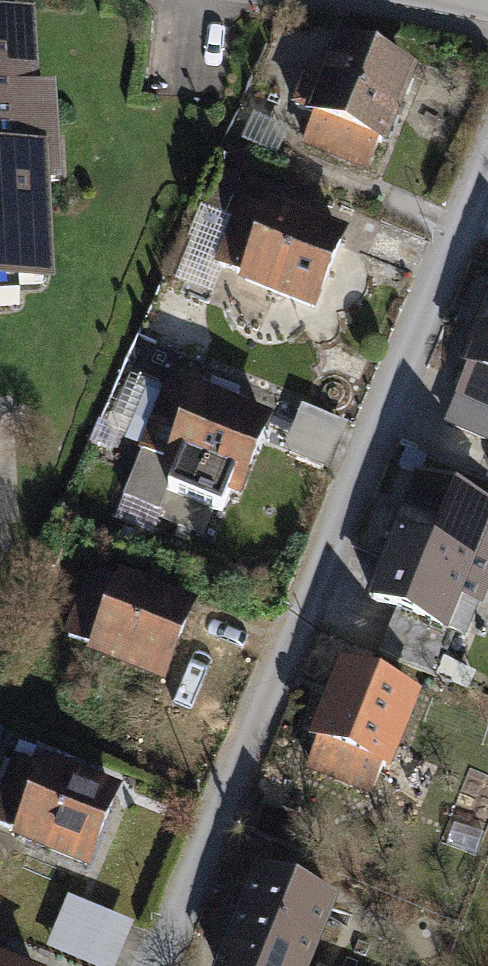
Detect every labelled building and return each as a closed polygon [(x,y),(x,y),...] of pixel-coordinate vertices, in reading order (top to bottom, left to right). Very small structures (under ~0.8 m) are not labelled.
[(0,27),(0,295),(51,292),(31,24),(0,27)] [(419,92),(340,56),(297,149),(376,185),(419,92)] [(356,251),(256,207),(222,284),(322,327),(356,251)] [(456,382),(487,397),(487,314),(456,382)] [(270,444),(179,406),(151,474),(242,512),(270,444)] [(423,494),(366,605),(444,645),(487,558),(487,527),(423,494)] [(205,621),(123,583),(90,654),(172,692),(205,621)] [(422,708),(345,676),(313,753),(390,785),(422,708)] [(117,805),(36,770),(4,843),(86,878),(117,805)] [(263,880),(229,965),(320,965),(341,912),(263,880)] [(138,924),(73,898),(52,950),(92,965),(121,965),(138,924)]
